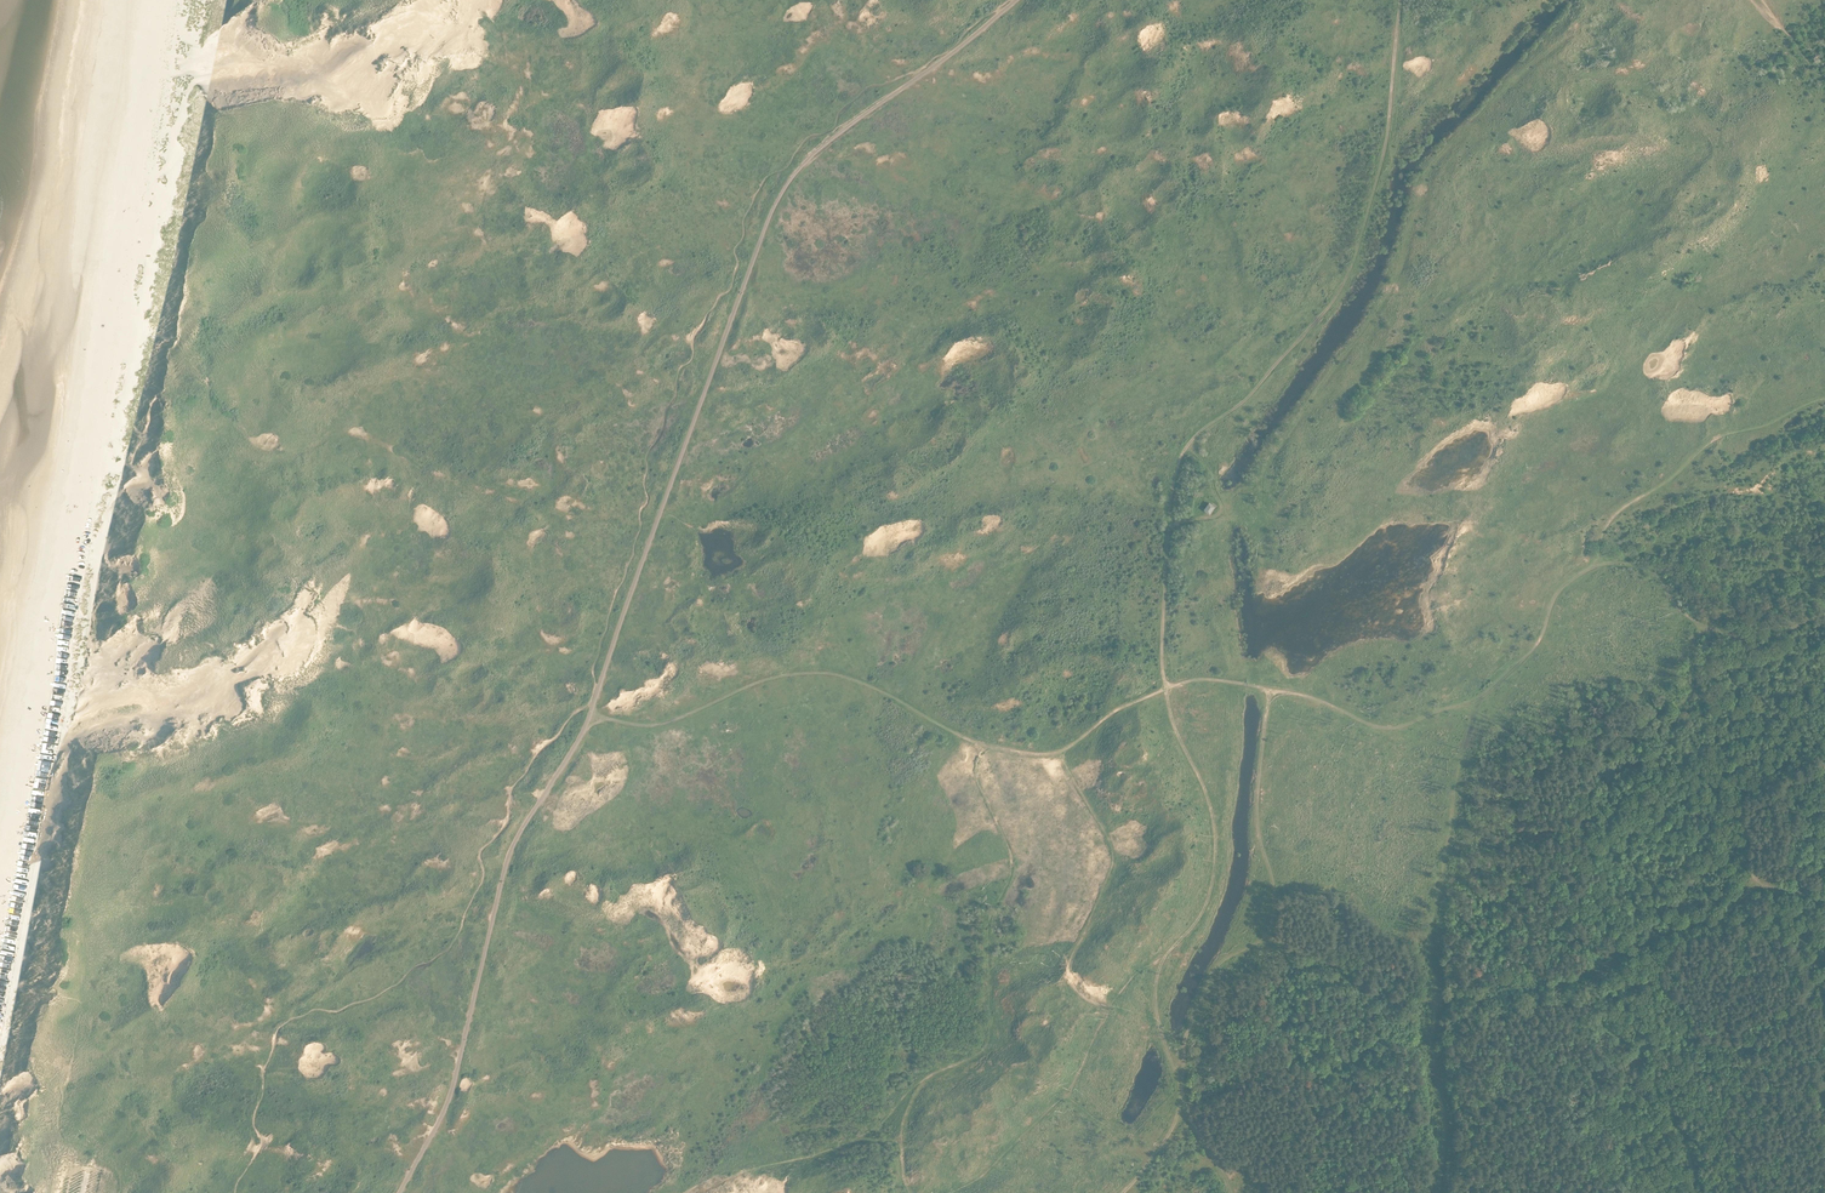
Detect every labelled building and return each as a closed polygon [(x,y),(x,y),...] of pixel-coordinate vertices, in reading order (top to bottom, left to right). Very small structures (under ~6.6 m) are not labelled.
[(1202,506),(1208,512),(1215,505),(1209,500),(1202,506)] [(1431,777),(1435,779),(1438,778),(1438,780),(1440,780),(1440,778),(1443,774),(1442,769),(1434,765),(1430,772),(1431,777)]
